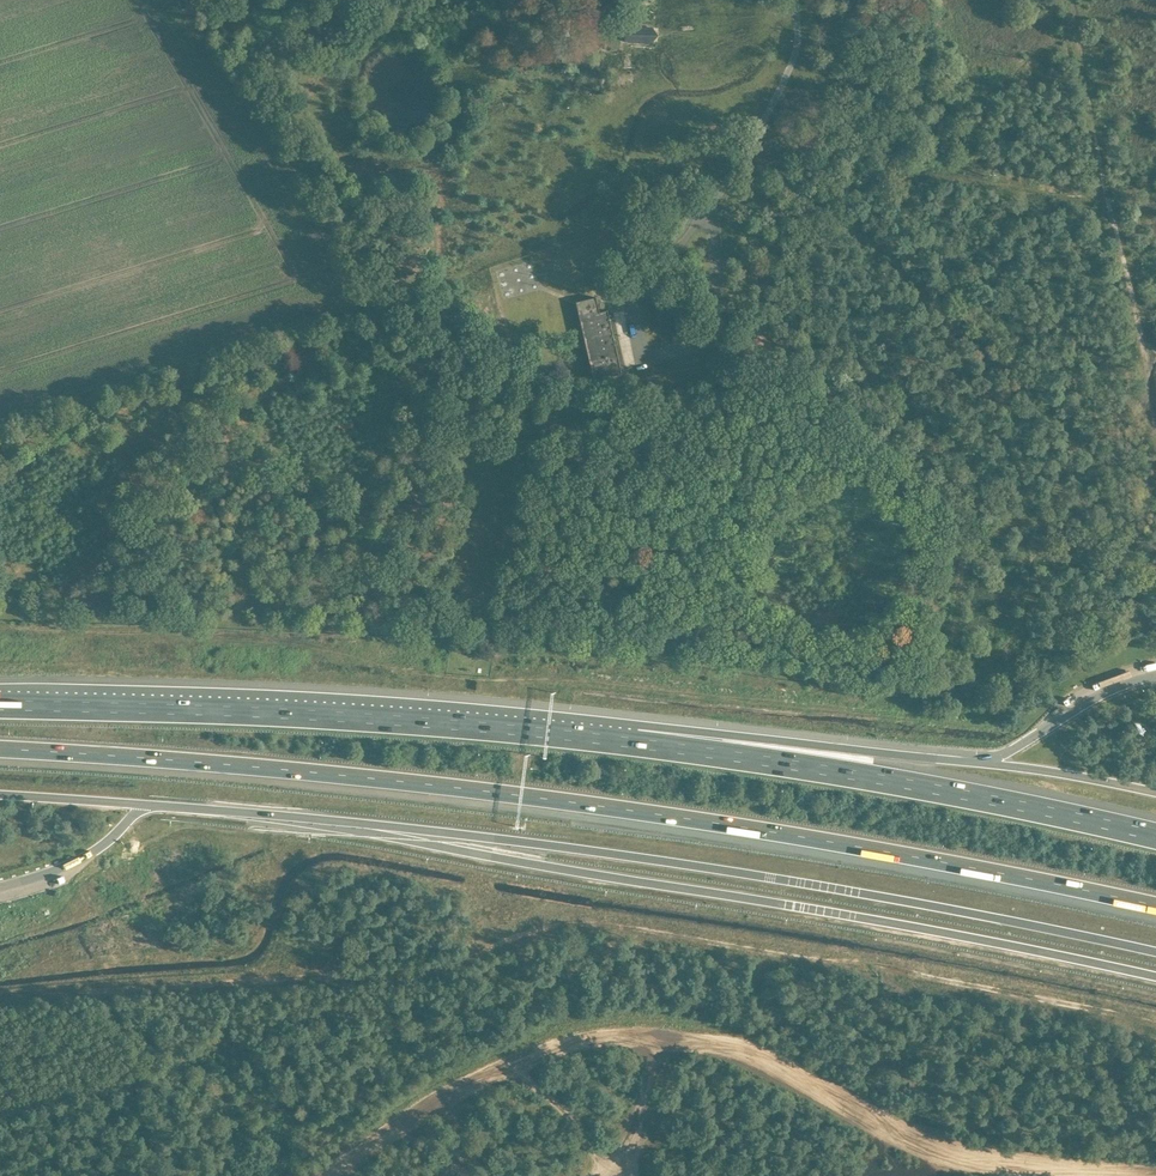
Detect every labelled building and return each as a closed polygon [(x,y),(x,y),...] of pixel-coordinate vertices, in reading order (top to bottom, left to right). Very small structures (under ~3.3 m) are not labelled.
[(630,28),(626,32),(626,37),(629,41),(649,42),(654,38),(654,33),(649,28),(630,28)] [(576,301),(593,379),(621,373),(607,309),(599,311),(596,296),(576,301)] [(25,893),(55,884),(53,878),(23,887),(25,893)]
